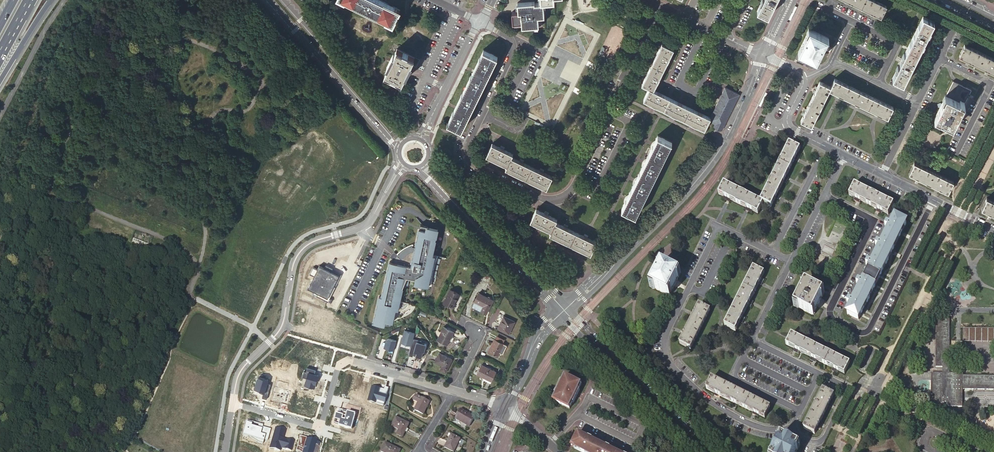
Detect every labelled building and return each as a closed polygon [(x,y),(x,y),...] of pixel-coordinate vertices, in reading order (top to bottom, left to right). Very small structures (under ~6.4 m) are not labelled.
[(381,0),(346,0),(393,23),(400,9),(381,0)] [(540,2),(535,2),(534,1),(518,2),(518,11),(512,11),(513,22),(522,21),(522,26),(542,24),(542,18),(539,18),(539,16),(544,15),(543,2),(554,1),(554,0),(540,0),(540,2)] [(757,10),(768,15),(776,0),(762,0),(757,10)] [(886,6),(875,0),(848,0),(881,16),(886,6)] [(903,83),(934,21),(923,16),(893,78),(903,83)] [(517,112),(529,118),(535,121),(534,122),(545,127),(546,126),(554,130),(601,33),(583,25),(584,23),(575,19),(575,20),(572,19),(572,20),(565,17),(548,48),(539,67),(538,67),(534,75),(535,75),(517,112)] [(817,60),(828,37),(810,28),(799,51),(817,60)] [(710,117),(709,117),(700,113),(701,111),(698,109),(697,111),(680,103),(681,101),(678,99),(677,101),(660,93),(661,91),(658,89),(657,91),(653,89),(658,80),(660,81),(661,78),(659,77),(668,60),(670,61),(671,58),(670,57),(673,48),(662,43),(642,84),(649,87),(644,99),(704,129),(709,120),(710,117)] [(965,44),(959,55),(993,72),(993,59),(965,44)] [(414,57),(397,48),(385,73),(402,81),(414,57)] [(497,56),(483,49),(448,122),(462,128),(497,56)] [(830,89),(838,93),(888,117),(893,107),(835,78),(831,87),(830,89)] [(831,87),(820,81),(801,120),(812,125),(830,89),(831,87)] [(935,118),(953,127),(971,90),(953,81),(935,118)] [(709,120),(722,127),(739,94),(738,93),(725,87),(710,117),(709,120)] [(672,142),(658,135),(622,207),(636,214),(672,142)] [(500,147),(492,143),(486,155),(507,165),(506,168),(546,188),(552,176),(543,172),(543,170),(540,168),(539,170),(522,162),(523,160),(520,158),(519,160),(511,156),(513,153),(503,149),(504,147),(501,145),(500,147)] [(789,144),(761,202),(763,203),(771,207),(775,199),(779,192),(783,183),(787,176),(794,160),(797,154),(800,149),(789,144)] [(953,181),(914,162),(909,173),(948,192),(953,181)] [(758,214),(762,205),(763,203),(761,202),(755,199),(724,184),(719,194),(723,197),(730,200),(746,208),(753,211),(758,214)] [(876,209),(883,212),(888,214),(893,204),(854,185),(849,195),(854,198),(861,201),(876,209)] [(987,198),(982,209),(986,211),(993,214),(993,215),(993,201),(987,198)] [(544,213),(536,209),(530,220),(551,230),(550,233),(591,253),(596,242),(587,237),(588,235),(585,234),(584,236),(567,227),(567,225),(565,224),(563,226),(556,222),(557,219),(547,214),(548,212),(545,211),(544,213)] [(899,238),(902,231),(906,223),(895,218),(847,314),(858,320),(861,315),(864,308),(872,292),(875,285),(879,276),(883,270),(891,254),(894,247),(899,238)] [(438,228),(428,226),(427,230),(419,228),(414,250),(413,251),(412,251),(410,252),(409,253),(407,254),(406,255),(404,256),(403,257),(402,259),(398,255),(397,255),(397,256),(396,257),(395,258),(395,259),(394,259),(394,260),(393,261),(393,262),(389,261),(388,267),(382,296),(379,296),(374,322),(384,325),(385,324),(385,320),(393,322),(396,309),(398,310),(400,310),(402,309),(404,309),(405,308),(407,307),(408,305),(409,304),(409,302),(400,300),(403,287),(407,276),(416,279),(416,281),(415,283),(428,286),(429,284),(431,284),(431,282),(431,280),(431,277),(432,274),(432,272),(433,268),(434,264),(435,262),(436,259),(436,257),(437,255),(432,255),(437,232),(438,228)] [(824,267),(827,260),(817,255),(814,262),(824,267)] [(676,282),(677,282),(678,280),(677,280),(680,274),(662,265),(651,287),(669,296),(672,290),(673,290),(674,288),(673,287),(676,282)] [(758,284),(761,279),(764,273),(753,268),(725,326),(735,331),(739,323),(742,317),(748,306),(751,300),(758,284)] [(812,315),(823,293),(805,284),(802,291),(799,290),(797,294),(799,296),(794,306),(812,315)] [(459,294),(450,289),(443,303),(453,307),(459,294)] [(493,300),(478,293),(472,306),(487,313),(493,300)] [(699,305),(697,310),(693,317),(686,332),(682,339),(680,344),(691,349),(710,310),(699,305)] [(515,321),(504,316),(498,328),(509,333),(515,321)] [(962,376),(962,373),(949,373),(949,318),(936,318),(935,367),(942,367),(942,373),(931,373),(931,407),(942,407),(942,409),(951,409),(951,407),(962,407),(962,389),(993,390),(993,376),(962,376)] [(454,331),(444,327),(437,340),(447,345),(454,331)] [(401,342),(411,345),(413,338),(415,332),(405,329),(401,342)] [(963,329),(963,342),(993,342),(993,329),(963,329)] [(833,368),(839,371),(844,373),(849,363),(791,334),(786,345),(794,349),(800,352),(811,357),(817,360),(833,368)] [(393,350),(396,340),(387,337),(384,347),(386,348),(387,348),(389,348),(389,349),(393,350)] [(422,340),(413,338),(411,345),(408,354),(413,356),(413,354),(416,354),(416,355),(421,357),(423,351),(424,351),(427,343),(421,342),(422,340)] [(495,339),(494,339),(488,352),(497,356),(504,344),(502,343),(495,339)] [(452,359),(439,352),(435,361),(443,365),(440,369),(446,372),(452,359)] [(477,373),(485,378),(492,381),(496,372),(481,364),(477,373)] [(316,369),(307,367),(306,371),(304,370),(302,376),(307,378),(305,385),(314,387),(318,376),(314,375),(315,374),(316,369)] [(255,388),(261,389),(260,391),(264,392),(262,397),(267,399),(271,384),(268,383),(269,379),(259,376),(258,377),(255,388)] [(553,400),(570,408),(582,384),(565,376),(553,400)] [(764,418),(770,407),(712,378),(707,389),(715,393),(714,395),(717,396),(718,395),(733,402),(733,404),(736,406),(737,404),(753,412),(752,414),(758,416),(759,415),(764,418)] [(828,406),(831,400),(833,395),(823,390),(804,428),(814,433),(817,428),(820,422),(828,406)] [(414,410),(423,414),(427,408),(428,408),(429,406),(428,406),(430,402),(421,397),(417,395),(414,400),(418,402),(414,410)] [(355,415),(345,412),(346,411),(339,409),(335,419),(336,419),(335,423),(339,425),(351,429),(355,415)] [(456,418),(469,426),(474,417),(461,409),(456,418)] [(397,434),(402,437),(409,423),(396,417),(392,426),(399,429),(397,434)] [(579,433),(572,446),(583,451),(582,451),(616,451),(579,433)] [(445,447),(454,451),(460,438),(452,434),(445,447)] [(799,445),(781,436),(777,444),(775,443),(773,447),(774,448),(773,449),(774,450),(773,451),(795,451),(799,445)] [(383,451),(400,451),(401,450),(386,442),(381,451),(383,451)]
